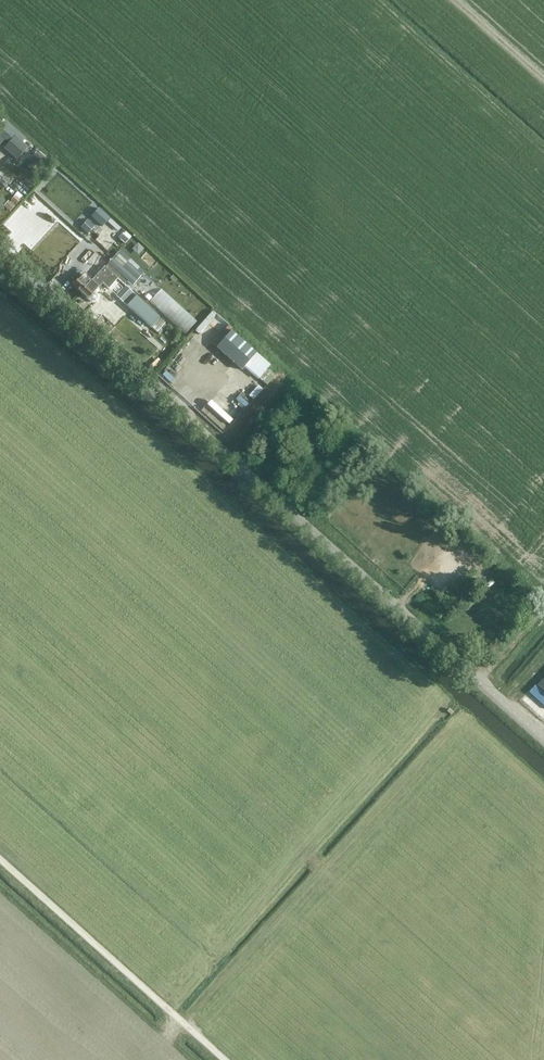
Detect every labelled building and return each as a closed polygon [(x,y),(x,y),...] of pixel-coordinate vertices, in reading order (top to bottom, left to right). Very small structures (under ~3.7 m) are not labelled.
[(4,150),(18,162),(29,149),(15,137),(4,150)] [(28,168),(37,175),(45,166),(36,158),(28,168)] [(19,201),(22,197),(17,192),(14,196),(19,201)] [(10,213),(14,207),(8,201),(3,207),(10,213)] [(101,225),(108,218),(99,209),(92,217),(101,225)] [(80,229),(87,235),(94,228),(87,221),(80,229)] [(115,231),(119,227),(114,223),(110,227),(115,231)] [(124,245),(131,238),(126,233),(119,240),(124,245)] [(156,262),(159,257),(149,250),(146,254),(156,262)] [(142,276),(117,253),(107,263),(107,264),(132,286),(142,276)] [(73,286),(80,293),(107,263),(102,258),(90,271),(91,272),(86,277),(83,275),(73,286)] [(103,283),(108,278),(113,283),(117,279),(110,272),(107,270),(108,270),(105,267),(107,263),(80,293),(88,300),(89,299),(92,302),(96,302),(98,299),(98,295),(95,292),(100,286),(104,290),(107,287),(103,283)] [(136,314),(152,327),(157,332),(165,323),(160,318),(151,310),(140,299),(126,286),(116,296),(130,310),(131,309),(136,314)] [(231,332),(217,348),(242,370),(256,354),(231,332)] [(267,384),(273,376),(267,371),(260,379),(267,384)] [(255,399),(263,387),(258,384),(250,395),(255,399)]
